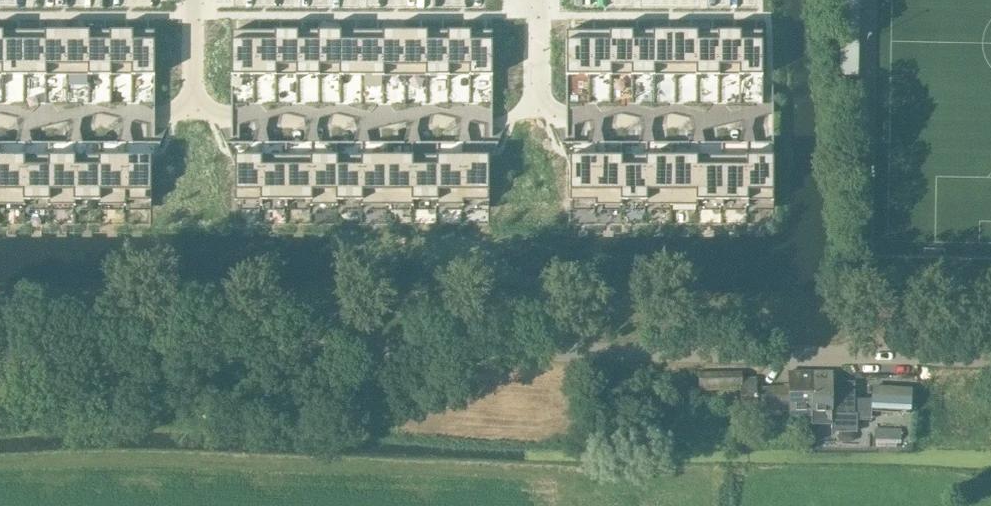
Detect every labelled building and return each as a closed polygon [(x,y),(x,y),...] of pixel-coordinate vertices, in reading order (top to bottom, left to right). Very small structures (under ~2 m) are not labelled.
[(838,82),(857,83),(859,0),(840,0),(838,82)] [(23,32),(2,32),(2,77),(23,77),(23,32)] [(45,32),(23,32),(23,77),(45,77),(45,32)] [(67,32),(45,32),(45,77),(67,77),(67,32)] [(88,32),(67,32),(67,77),(88,77),(88,32)] [(110,32),(88,32),(88,77),(110,77),(110,32)] [(131,32),(110,32),(110,77),(131,77),(131,32)] [(154,32),(131,32),(131,77),(154,77),(154,32)] [(253,32),(230,32),(230,77),(253,77),(253,32)] [(274,32),(253,32),(253,77),(274,77),(274,32)] [(296,32),(274,32),(274,77),(296,77),(296,32)] [(318,32),(296,32),(296,77),(318,77),(318,32)] [(339,32),(318,32),(318,77),(339,77),(339,32)] [(361,32),(339,32),(339,77),(361,77),(361,32)] [(382,32),(361,32),(361,77),(382,77),(382,32)] [(404,32),(382,32),(382,77),(404,77),(404,32)] [(426,32),(404,32),(404,77),(426,77),(426,32)] [(447,32),(426,32),(426,77),(447,77),(447,32)] [(469,32),(447,32),(447,77),(469,77),(469,32)] [(491,32),(469,32),(469,77),(491,77),(491,32)] [(588,32),(565,32),(565,77),(588,77),(588,32)] [(609,32),(588,32),(588,77),(609,77),(609,32)] [(631,32),(609,32),(609,77),(631,77),(631,32)] [(652,32),(631,32),(631,77),(652,77),(652,32)] [(674,32),(652,32),(652,77),(674,77),(674,32)] [(696,32),(674,32),(674,77),(695,77),(696,32)] [(717,32),(696,32),(695,77),(717,77),(717,32)] [(739,32),(717,32),(717,77),(739,77),(739,32)] [(761,32),(739,32),(739,77),(761,77),(761,32)] [(0,157),(0,202),(23,202),(23,157),(0,157)] [(48,157),(23,157),(23,202),(48,202),(48,157)] [(74,157),(48,157),(48,202),(74,202),(74,157)] [(99,157),(74,157),(74,202),(99,202),(99,157)] [(124,157),(99,157),(99,202),(124,202),(124,157)] [(150,157),(124,157),(124,202),(150,202),(150,157)] [(260,157),(234,157),(234,202),(260,202),(260,157)] [(285,157),(260,157),(260,202),(285,202),(285,157)] [(310,157),(285,157),(285,202),(310,202),(310,157)] [(336,157),(310,157),(310,202),(336,202),(336,157)] [(361,157),(336,157),(336,202),(361,202),(361,157)] [(386,157),(361,157),(361,202),(386,202),(386,157)] [(411,157),(386,157),(386,202),(411,202),(411,157)] [(436,157),(411,157),(411,202),(436,202),(436,157)] [(462,157),(436,157),(436,202),(462,202),(462,157)] [(488,157),(462,157),(462,202),(488,202),(488,157)] [(595,157),(569,157),(569,202),(595,202),(595,157)] [(620,157),(595,157),(595,202),(620,202),(620,157)] [(645,157),(620,157),(620,202),(645,202),(645,157)] [(670,157),(645,157),(645,202),(670,202),(670,157)] [(696,157),(670,157),(670,202),(696,202),(696,157)] [(721,157),(696,157),(696,202),(721,202),(721,157)] [(746,157),(721,157),(721,202),(746,202),(746,157)] [(772,157),(746,157),(746,202),(772,202),(772,157)] [(740,373),(698,374),(699,391),(739,390),(740,421),(756,420),(756,417),(756,414),(791,413),(791,415),(791,419),(814,418),(813,416),(813,398),(809,398),(809,372),(788,372),(788,390),(783,390),(783,388),(755,389),(755,379),(740,379),(740,373)] [(811,372),(809,372),(809,398),(813,398),(813,416),(814,418),(814,425),(832,425),(832,415),(852,415),(852,385),(836,385),(836,382),(832,382),(832,372),(811,372)] [(871,388),(870,408),(910,410),(911,390),(871,388)]
